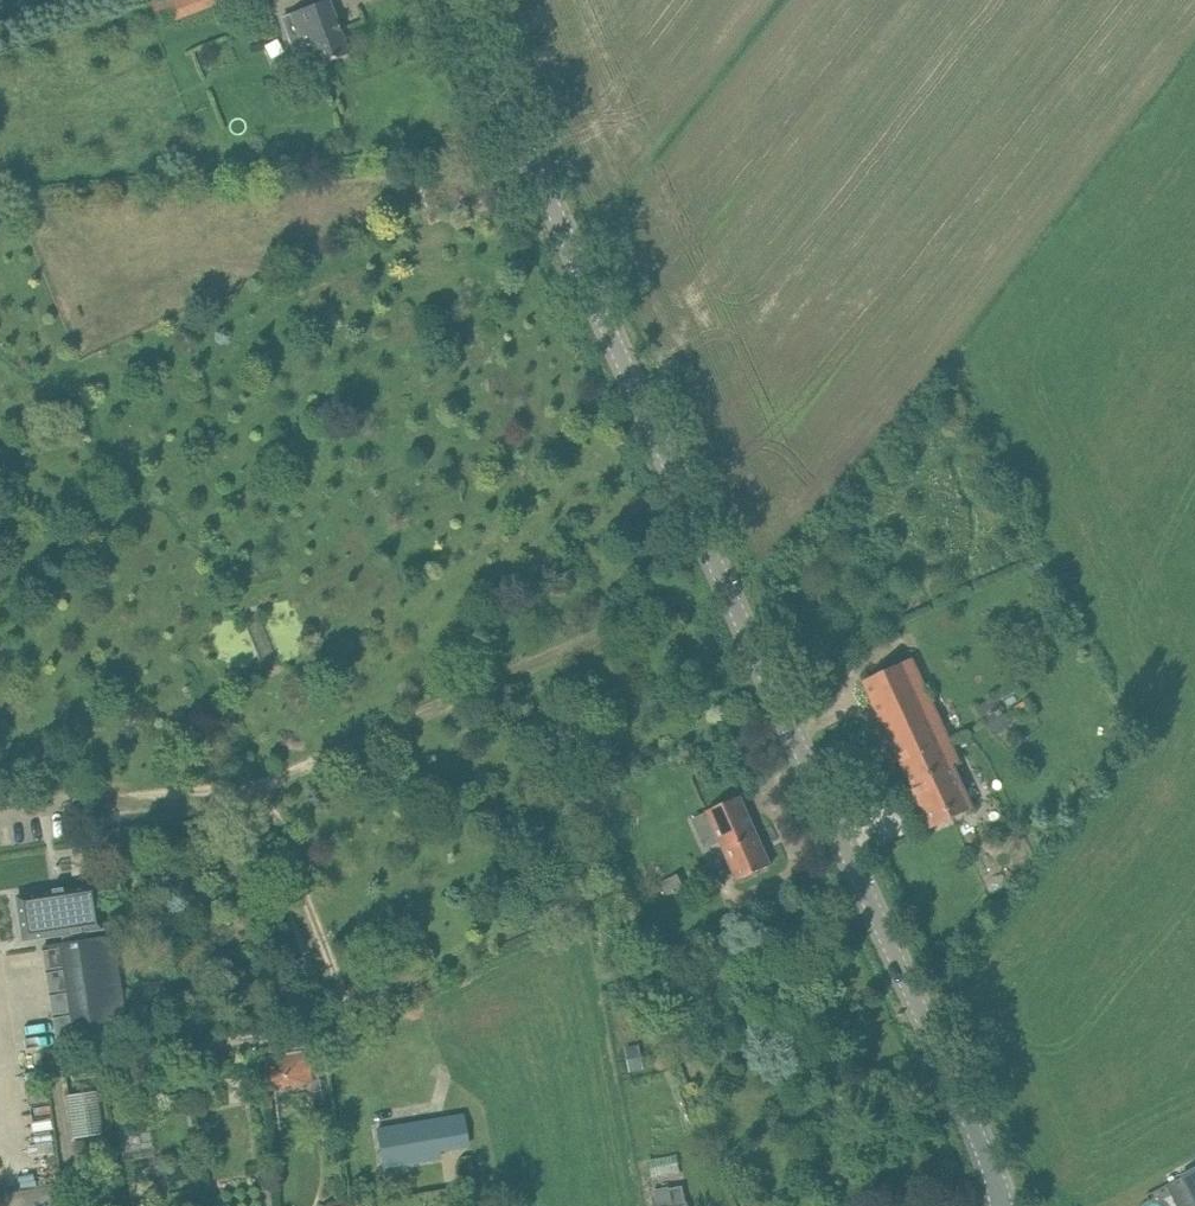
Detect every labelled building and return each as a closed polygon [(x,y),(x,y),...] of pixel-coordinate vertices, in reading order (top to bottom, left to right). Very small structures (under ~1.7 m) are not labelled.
[(171,1),(159,5),(164,16),(174,12),(177,19),(228,0),(170,0),(171,1)] [(301,71),(348,53),(328,0),(322,0),(289,13),(295,30),(286,33),(301,71)] [(912,658),(863,680),(931,828),(974,808),(953,764),(959,761),(912,658)] [(1009,690),(1006,686),(976,709),(996,736),(1013,757),(1043,733),(1029,715),(1037,708),(1018,683),(1009,690)] [(715,828),(738,879),(770,865),(740,796),(707,810),(710,818),(695,824),(700,835),(715,828)] [(678,874),(659,881),(666,895),(684,888),(678,874)] [(63,931),(65,943),(91,939),(89,928),(101,926),(95,885),(20,896),(26,937),(63,931)] [(65,943),(44,946),(58,1038),(126,1028),(113,936),(91,939),(65,943)] [(310,1051),(265,1058),(268,1091),(315,1084),(310,1051)] [(63,1094),(71,1138),(108,1131),(99,1087),(63,1094)] [(433,1119),(377,1127),(383,1164),(438,1156),(433,1119)] [(107,1138),(72,1143),(75,1159),(109,1154),(107,1138)] [(649,1173),(674,1172),(673,1157),(648,1158),(649,1173)] [(1181,1176),(1194,1202),(1194,1169),(1181,1176)] [(689,1202),(687,1203),(684,1185),(656,1190),(659,1205),(689,1205),(689,1202)]
